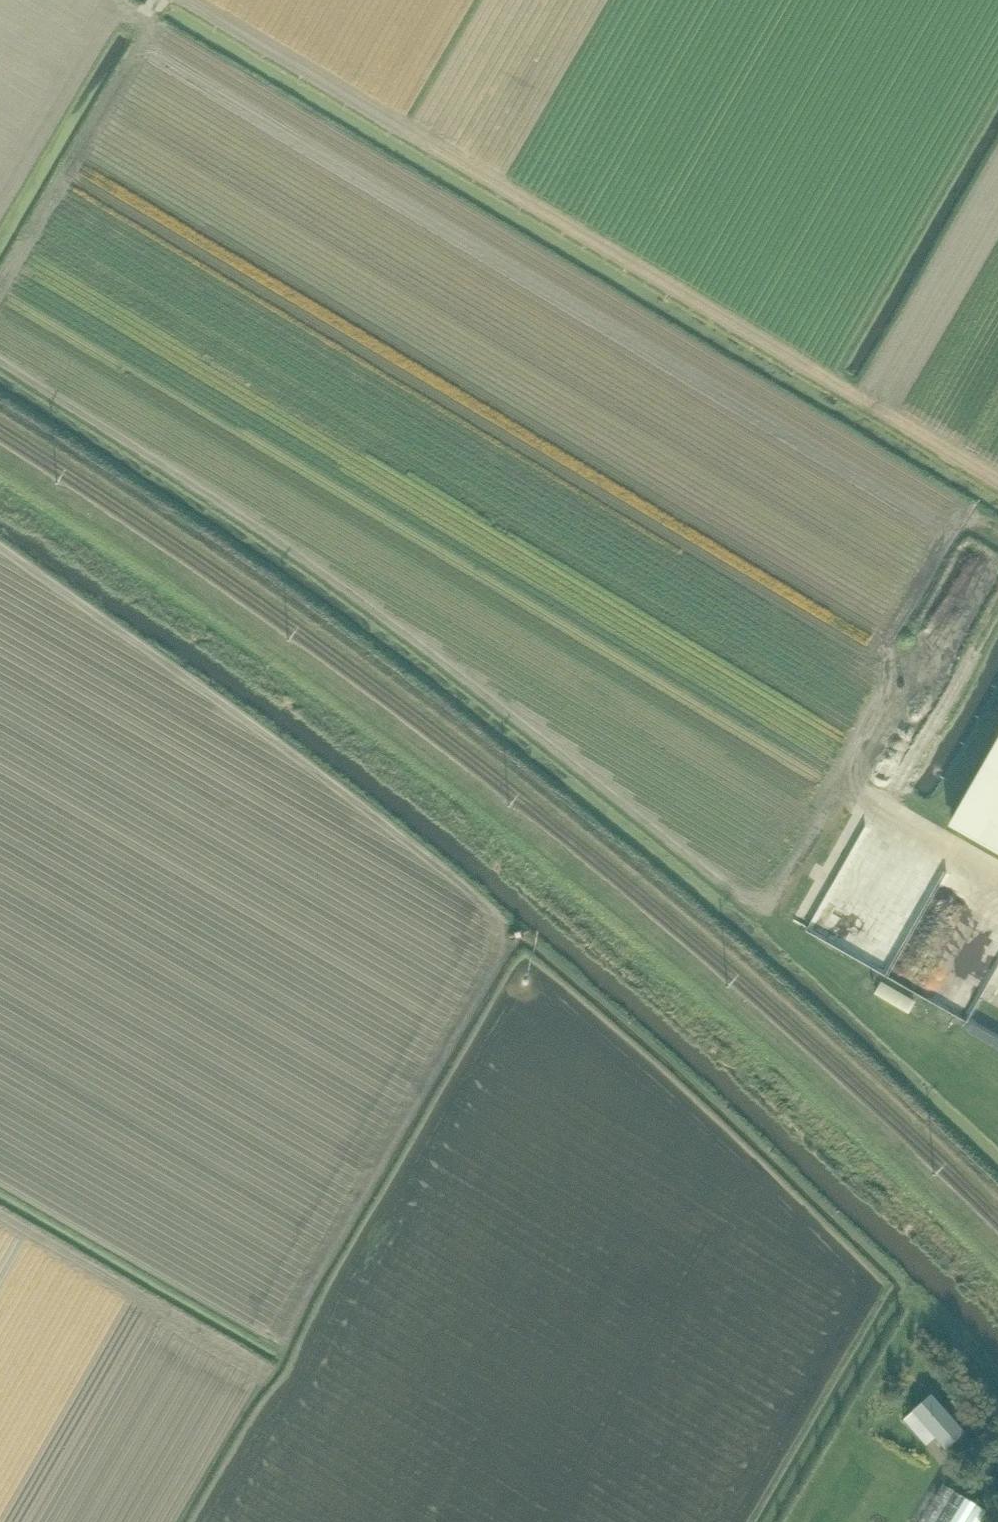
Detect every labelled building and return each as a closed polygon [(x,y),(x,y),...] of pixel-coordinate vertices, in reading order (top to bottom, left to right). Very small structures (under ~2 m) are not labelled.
[(948,825),(997,854),(997,738),(948,825)] [(930,1394),(912,1410),(945,1447),(963,1431),(930,1394)] [(988,1511),(944,1483),(920,1521),(981,1521),(988,1511)]
